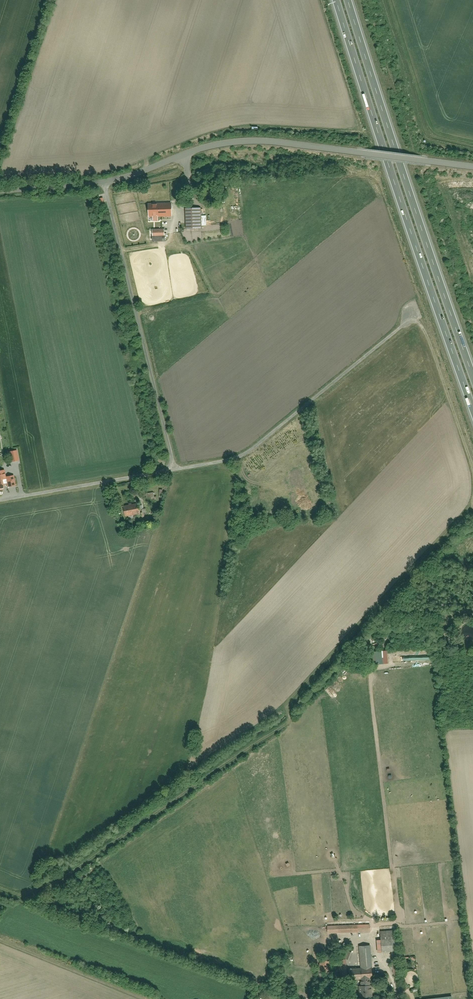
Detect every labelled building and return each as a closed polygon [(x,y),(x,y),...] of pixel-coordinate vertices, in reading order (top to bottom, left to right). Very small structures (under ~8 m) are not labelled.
[(171,202),(149,203),(150,216),(152,216),(153,221),(158,220),(158,216),(172,215),(171,202)] [(200,207),(185,208),(186,228),(201,228),(201,225),(201,215),(200,207)] [(17,449),(9,450),(11,461),(18,459),(17,449)] [(14,475),(6,476),(6,477),(7,486),(15,485),(14,475)] [(145,493),(146,501),(155,499),(154,492),(145,493)] [(137,503),(123,505),(125,515),(139,513),(138,509),(137,505),(137,503)] [(370,924),(335,925),(335,932),(371,931),(370,924)] [(396,929),(380,930),(381,938),(377,938),(378,951),(397,950),(396,929)] [(371,943),(358,944),(359,965),(351,965),(352,978),(359,978),(360,996),(372,995),(371,984),(374,984),(371,943)] [(353,952),(348,950),(347,952),(344,951),(342,956),(350,959),(353,952)] [(347,977),(346,958),(339,958),(340,978),(347,977)] [(391,959),(393,973),(400,972),(398,958),(391,959)]
